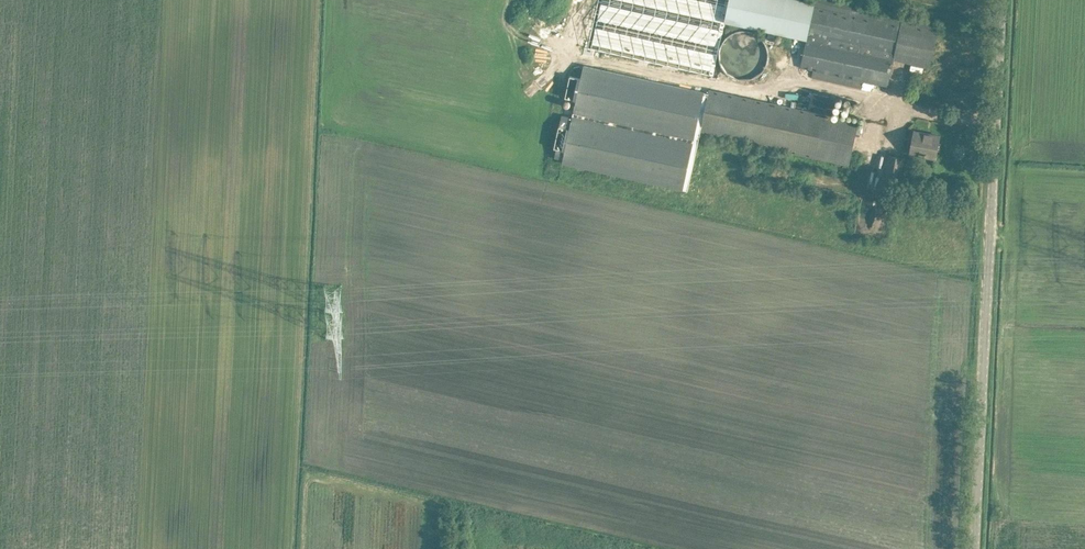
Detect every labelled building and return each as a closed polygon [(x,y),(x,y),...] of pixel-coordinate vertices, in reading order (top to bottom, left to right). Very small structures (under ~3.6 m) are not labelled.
[(850,14),(852,1),(848,0),(815,0),(815,2),(805,0),(729,0),(724,22),(807,40),(801,66),(813,69),(812,77),(861,88),(863,80),(888,85),(894,59),(930,67),(931,59),(933,59),(934,56),(932,55),(937,31),(901,24),(901,25),(850,14)] [(718,53),(718,59),(720,64),(722,69),(726,73),(731,77),(737,79),(744,80),(749,80),(754,78),(758,75),(762,72),(766,67),(768,61),(769,53),(768,47),(766,43),(764,40),(759,35),(754,32),(749,30),(744,30),(738,30),(733,32),(730,34),(724,38),(722,41),(721,44),(719,49),(718,53)] [(858,121),(826,113),(830,96),(812,92),(808,110),(708,88),(707,93),(584,65),(581,78),(570,75),(565,97),(576,99),(572,117),(562,114),(555,147),(557,148),(555,157),(563,159),(562,163),(687,190),(699,132),(849,165),(858,121)] [(914,131),(910,153),(936,158),(940,136),(914,131)] [(885,178),(889,179),(899,181),(903,157),(889,155),(885,178)]
